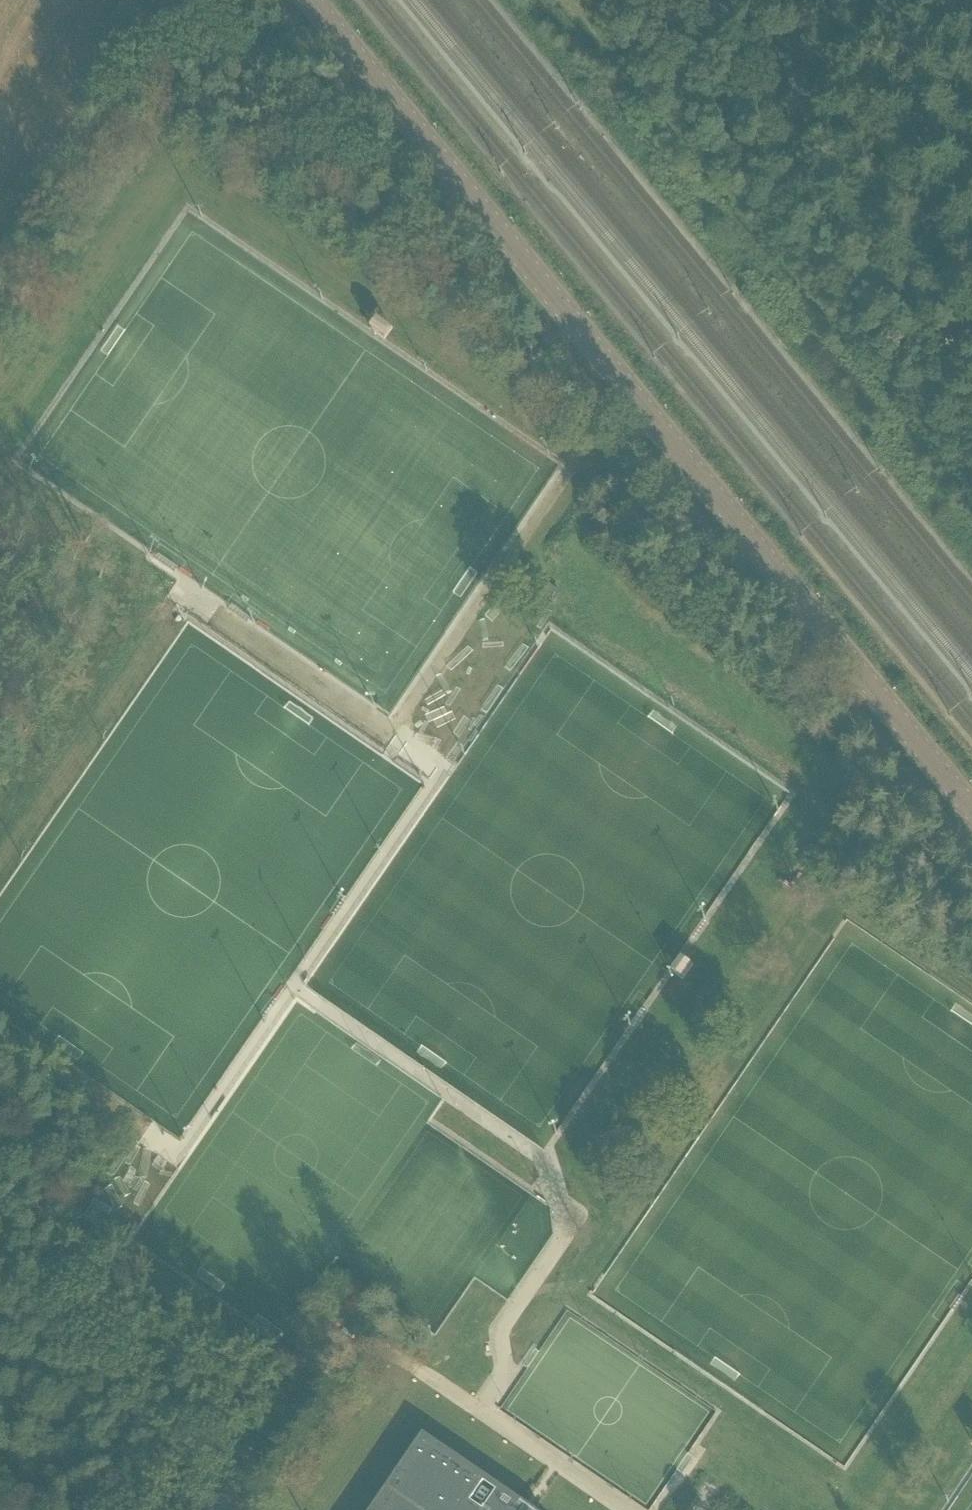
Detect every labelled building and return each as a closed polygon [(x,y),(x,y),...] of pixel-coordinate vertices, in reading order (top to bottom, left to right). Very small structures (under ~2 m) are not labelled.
[(374,1509),(530,1509),(424,1437),(374,1509)]
